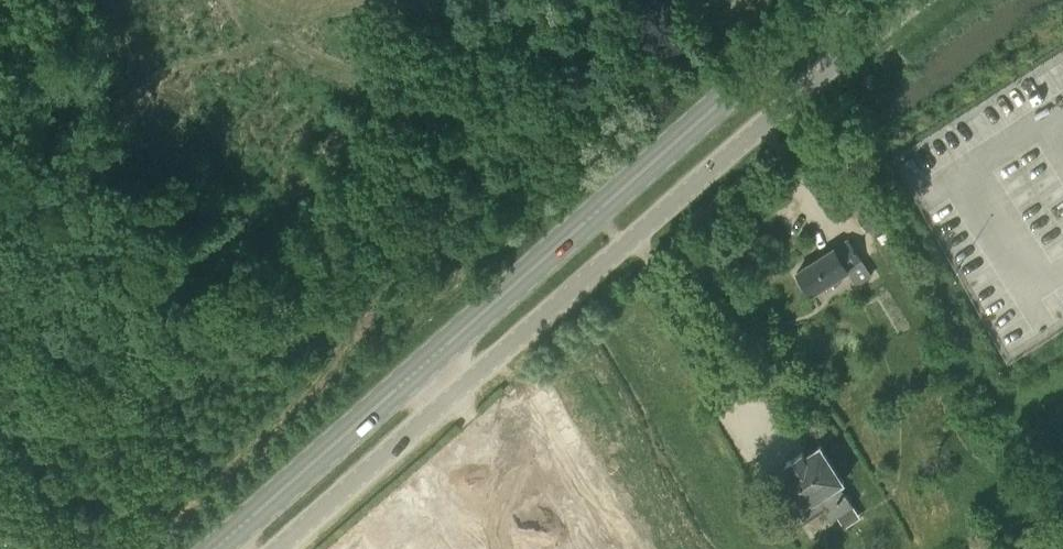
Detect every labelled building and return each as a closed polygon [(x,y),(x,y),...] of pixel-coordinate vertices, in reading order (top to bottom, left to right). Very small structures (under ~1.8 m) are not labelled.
[(871,206),(856,216),(868,235),(883,226),(871,206)] [(862,260),(850,240),(799,272),(813,294),(849,271),(847,269),(862,260)] [(831,521),(845,512),(856,529),(864,524),(875,541),(892,529),(870,496),(854,506),(839,484),(844,481),(821,445),(806,455),(803,452),(787,463),(789,466),(775,475),(805,521),(823,509),(831,521)] [(15,545),(0,527),(0,548),(10,548),(15,545)]
